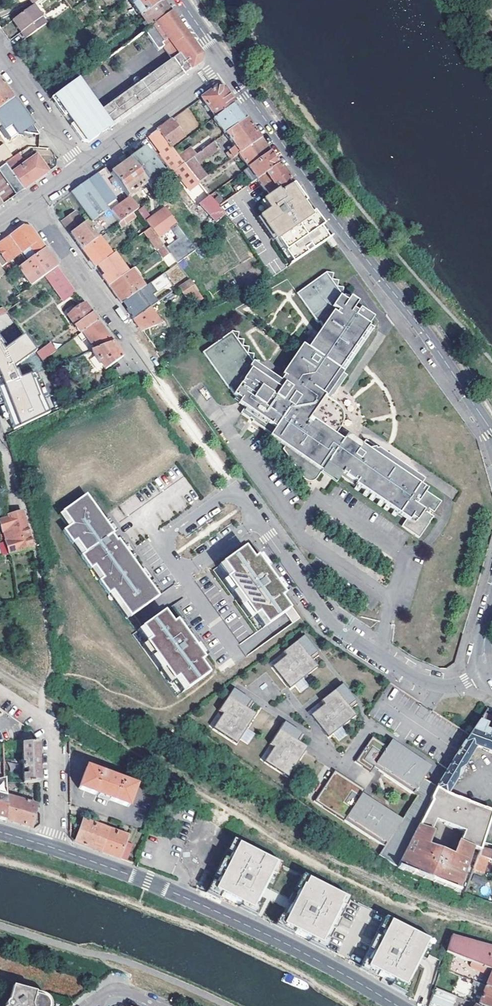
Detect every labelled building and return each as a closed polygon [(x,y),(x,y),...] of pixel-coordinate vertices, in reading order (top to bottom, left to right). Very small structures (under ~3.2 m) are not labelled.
[(141,17),(161,2),(160,0),(129,0),(141,17)] [(42,19),(46,24),(69,8),(65,2),(44,18),(42,19)] [(161,2),(141,17),(150,29),(170,14),(168,11),(161,2)] [(34,5),(34,6),(13,20),(22,33),(27,30),(31,36),(46,24),(42,19),(44,18),(34,5)] [(71,10),(85,29),(89,27),(75,8),(71,10)] [(79,80),(55,97),(57,99),(58,101),(55,104),(65,118),(68,115),(71,119),(75,124),(71,126),(80,139),(82,142),(89,143),(133,111),(199,63),(200,57),(170,14),(150,29),(145,33),(158,51),(163,47),(173,60),(98,114),(91,104),(94,102),(79,80)] [(13,20),(10,23),(23,41),(31,36),(27,30),(22,33),(13,20)] [(81,71),(84,76),(103,62),(100,58),(81,71)] [(14,98),(8,91),(0,79),(0,109),(14,98)] [(217,88),(202,99),(215,118),(235,103),(232,98),(225,89),(217,88)] [(18,130),(30,121),(25,115),(14,98),(0,109),(0,124),(2,126),(11,120),(18,130)] [(215,118),(214,119),(225,134),(226,134),(246,119),(244,116),(235,103),(215,118)] [(246,119),(226,134),(235,146),(226,153),(231,160),(238,155),(260,139),(258,136),(246,119)] [(157,131),(172,149),(185,140),(171,121),(164,126),(157,131)] [(172,161),(166,165),(196,206),(199,204),(209,197),(199,183),(184,164),(172,149),(157,131),(152,134),(150,136),(166,158),(168,156),(172,161)] [(178,155),(184,164),(214,143),(208,135),(178,155)] [(268,150),(260,139),(238,155),(248,168),(269,153),(268,150)] [(184,164),(199,183),(207,178),(198,166),(217,151),(218,149),(214,143),(184,164)] [(137,156),(130,161),(147,184),(151,189),(167,178),(146,149),(137,156)] [(248,168),(257,181),(278,165),(276,162),(269,153),(248,168)] [(24,164),(19,157),(7,166),(24,189),(45,174),(48,172),(37,156),(24,164)] [(117,170),(111,174),(129,197),(147,184),(130,161),(117,170)] [(289,180),(278,165),(257,181),(268,197),(269,198),(278,191),(279,193),(292,184),(289,180)] [(0,171),(0,176),(14,196),(24,189),(7,166),(0,171)] [(89,181),(106,207),(115,200),(98,174),(93,177),(89,181)] [(6,202),(14,196),(0,176),(0,206),(6,202)] [(71,193),(97,233),(115,220),(111,214),(106,207),(89,181),(80,187),(71,193)] [(297,190),(292,184),(279,193),(278,191),(269,198),(268,197),(262,201),(269,210),(266,213),(259,218),(275,240),(277,239),(294,262),(331,238),(322,224),(297,190)] [(209,197),(199,204),(216,224),(226,215),(209,197)] [(130,200),(111,214),(115,220),(118,225),(122,222),(133,214),(138,210),(130,200)] [(144,206),(138,209),(143,219),(150,216),(144,206)] [(151,228),(159,239),(177,225),(166,209),(147,223),(151,228)] [(74,213),(63,221),(71,232),(83,249),(96,240),(85,224),(83,226),(74,213)] [(133,214),(122,222),(125,227),(136,219),(133,214)] [(9,237),(21,253),(28,249),(33,257),(45,248),(31,228),(23,228),(15,233),(9,237)] [(151,228),(145,233),(158,251),(165,246),(159,239),(151,228)] [(1,268),(21,253),(9,237),(0,244),(0,267),(1,268)] [(96,240),(83,249),(89,257),(96,267),(99,266),(99,265),(111,256),(98,238),(96,240)] [(45,248),(33,257),(27,262),(18,268),(31,286),(45,276),(58,266),(50,256),(45,248)] [(21,253),(27,262),(33,257),(28,249),(21,253)] [(106,274),(103,276),(110,286),(127,273),(114,254),(111,256),(99,265),(99,266),(106,274)] [(71,296),(76,292),(69,282),(58,266),(45,276),(58,295),(60,293),(65,297),(69,294),(71,296)] [(123,304),(145,288),(132,269),(127,273),(110,286),(114,292),(123,304)] [(325,271),(295,292),(317,323),(319,321),(322,326),(302,356),(296,352),(282,374),(283,375),(279,382),(257,367),(258,360),(252,359),(253,353),(247,352),(247,346),(242,345),(242,339),(236,338),(237,332),(230,331),(201,353),(228,389),(229,388),(238,401),(240,400),(246,404),(239,413),(285,444),(281,450),(302,479),(306,481),(309,482),(311,481),(314,480),(315,479),(320,472),(321,473),(325,466),(339,476),(340,476),(353,486),(355,484),(406,518),(401,526),(418,538),(429,522),(428,522),(432,516),(428,513),(430,510),(433,512),(441,501),(425,490),(426,489),(419,483),(422,479),(365,439),(359,447),(344,436),(342,440),(334,435),(341,424),(343,420),(343,415),(341,410),(339,406),(335,403),(329,398),(345,375),(338,370),(369,325),(368,324),(372,317),(359,308),(357,311),(352,307),(353,301),(347,300),(348,294),(341,293),(342,287),(336,286),(337,279),(331,279),(332,272),(325,271)] [(203,299),(198,292),(191,297),(196,304),(203,299)] [(90,312),(85,305),(76,311),(73,306),(65,312),(81,333),(97,321),(90,312)] [(151,308),(134,320),(138,325),(142,331),(143,331),(161,324),(151,308)] [(81,334),(75,338),(80,344),(88,339),(96,350),(97,350),(113,344),(104,331),(97,321),(81,333),(81,334)] [(18,426),(52,408),(45,394),(38,379),(40,378),(39,376),(41,375),(36,368),(22,377),(17,370),(16,371),(13,368),(36,352),(24,336),(7,348),(0,338),(0,393),(18,426)] [(123,358),(113,344),(97,350),(96,350),(92,351),(106,370),(123,358)] [(43,362),(56,352),(50,345),(37,354),(43,362)] [(85,496),(61,513),(71,526),(62,532),(72,545),(76,542),(84,554),(80,557),(90,571),(94,568),(102,579),(98,582),(108,596),(112,593),(130,618),(159,597),(118,541),(116,542),(112,536),(113,534),(85,496)] [(0,519),(0,526),(2,531),(12,528),(19,552),(19,553),(32,549),(27,531),(22,512),(8,517),(0,519)] [(61,513),(57,516),(66,529),(71,526),(61,513)] [(76,542),(72,545),(80,557),(84,554),(76,542)] [(212,571),(249,620),(276,600),(292,623),(300,618),(284,595),(257,557),(256,557),(248,545),(244,547),(221,564),(212,571)] [(94,568),(90,571),(98,582),(102,579),(94,568)] [(112,593),(108,596),(126,621),(130,618),(112,593)] [(172,624),(164,612),(141,629),(149,640),(145,643),(155,656),(159,653),(167,665),(163,668),(173,681),(177,678),(185,690),(208,674),(200,662),(203,660),(176,621),(172,624)] [(137,632),(145,643),(149,640),(141,629),(137,632)] [(307,643),(302,637),(281,654),(284,658),(271,669),(288,691),(316,668),(311,662),(318,656),(307,643)] [(159,653),(155,656),(163,668),(167,665),(159,653)] [(177,678),(173,681),(181,693),(185,690),(177,678)] [(345,691),(341,685),(320,702),(323,705),(309,716),(327,738),(354,716),(349,709),(356,704),(345,691)] [(238,695),(232,691),(217,714),(222,716),(212,731),(236,746),(255,716),(248,712),(253,704),(238,695)] [(464,894),(473,867),(480,848),(491,811),(457,798),(451,811),(448,810),(442,823),(462,831),(453,855),(423,843),(434,820),(440,808),(447,794),(475,747),(491,753),(491,716),(484,713),(469,735),(455,756),(446,771),(435,788),(429,798),(430,801),(398,869),(464,894)] [(290,728),(283,724),(269,746),(273,749),(264,764),(288,779),(307,749),(300,744),(304,737),(290,728)] [(20,739),(22,743),(38,743),(32,732),(20,739)] [(379,856),(398,869),(430,801),(429,798),(435,788),(422,780),(427,772),(409,761),(411,757),(402,752),(399,757),(386,748),(371,739),(355,764),(370,774),(373,769),(375,765),(380,768),(378,772),(417,797),(400,824),(377,810),(380,807),(370,801),(368,804),(360,799),(364,791),(334,772),(315,803),(385,847),(379,856)] [(22,743),(22,783),(39,783),(39,753),(38,743),(22,743)] [(389,743),(386,748),(399,757),(402,752),(389,743)] [(110,777),(86,767),(78,788),(127,807),(135,786),(110,777)] [(457,798),(447,794),(440,808),(434,820),(442,823),(448,810),(451,811),(457,798)] [(4,796),(5,820),(31,827),(37,805),(4,796)] [(82,819),(74,841),(98,850),(119,858),(127,836),(82,819)] [(279,859),(233,835),(220,860),(221,860),(207,888),(220,895),(221,891),(254,907),(279,859)] [(133,843),(126,841),(121,857),(128,859),(133,843)] [(473,867),(482,871),(486,859),(491,860),(491,852),(480,848),(473,867)] [(309,874),(281,923),(326,946),(351,896),(309,874)] [(434,939),(390,917),(364,966),(382,975),(380,979),(405,992),(410,981),(408,980),(420,956),(425,958),(434,939)] [(462,959),(491,971),(491,947),(451,933),(445,952),(457,957),(462,959)] [(491,989),(491,971),(462,959),(462,962),(470,965),(473,968),(490,976),(486,987),(491,989)] [(486,987),(474,982),(472,985),(475,986),(474,993),(482,996),(478,1005),(480,1005),(491,1005),(491,989),(486,987)] [(47,1005),(46,1001),(45,1000),(45,998),(44,997),(30,994),(30,992),(15,988),(10,1003),(9,1003),(8,1003),(7,1004),(7,1005),(6,1005),(46,1005),(47,1005)] [(456,995),(435,988),(429,1004),(436,1005),(453,1005),(456,995)]
